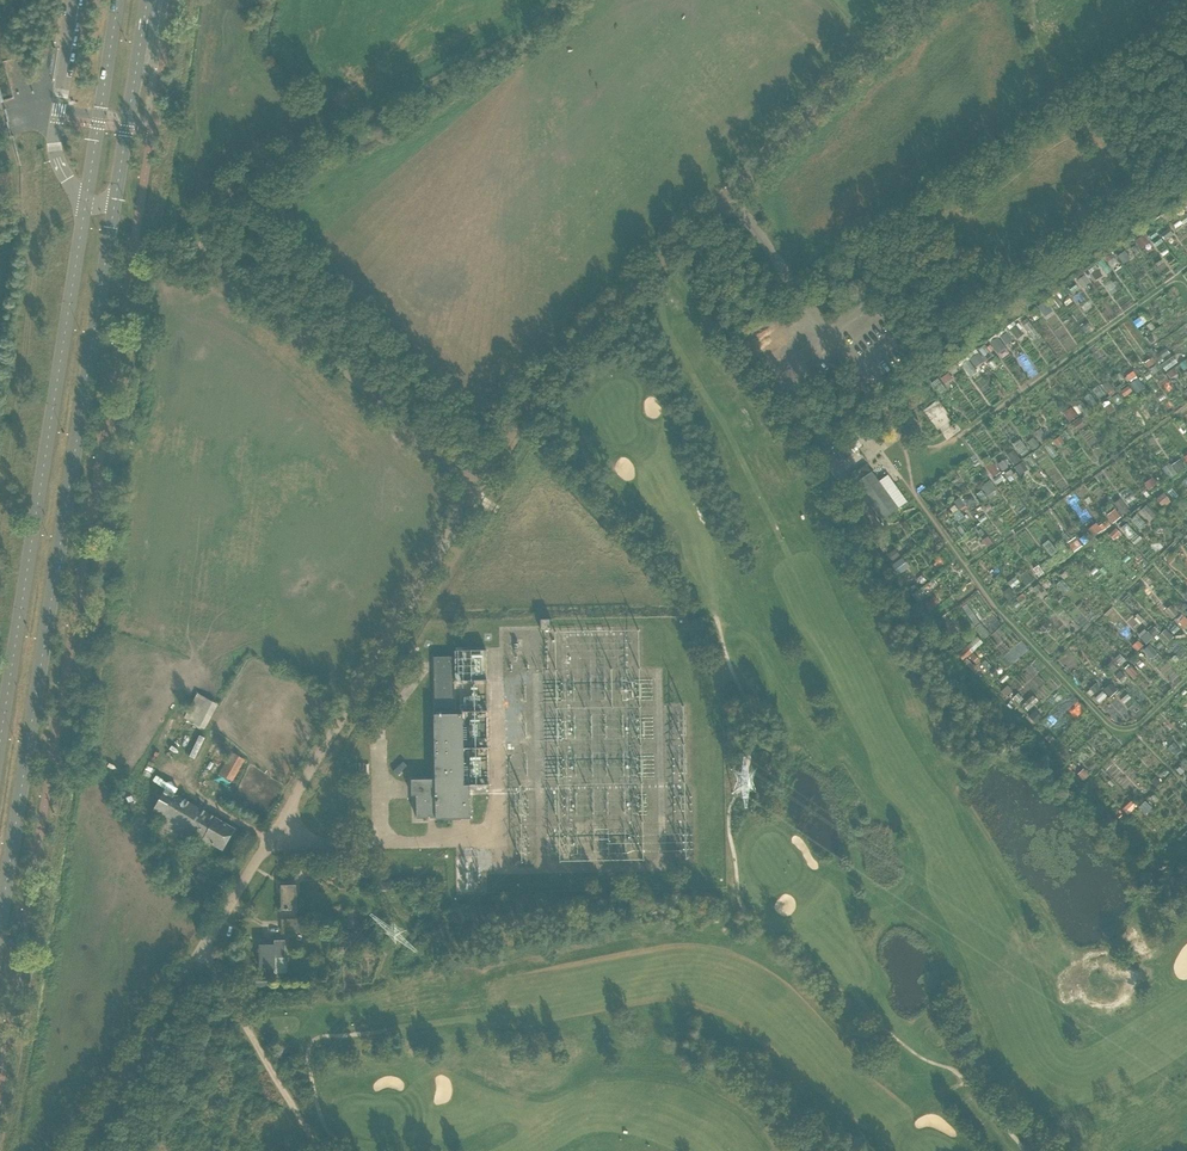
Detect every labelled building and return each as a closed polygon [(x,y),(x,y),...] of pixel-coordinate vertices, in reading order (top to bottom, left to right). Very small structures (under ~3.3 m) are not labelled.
[(1144,234),(1137,238),(1140,246),(1148,242),(1144,234)] [(1126,250),(1118,254),(1124,262),(1131,257),(1126,250)] [(990,344),(1000,353),(1021,331),(1011,321),(990,344)] [(938,399),(924,409),(928,416),(934,412),(938,417),(946,410),(938,399)] [(1069,419),(1076,415),(1071,407),(1065,411),(1069,419)] [(862,444),(854,434),(834,449),(842,459),(862,444)] [(838,468),(824,449),(813,457),(826,476),(838,468)] [(1169,478),(1186,466),(1186,452),(1163,469),(1169,478)] [(992,462),(986,466),(994,475),(999,471),(992,462)] [(1024,462),(1016,465),(1019,472),(1026,469),(1024,462)] [(865,464),(850,475),(853,478),(855,481),(883,519),(898,508),(878,481),(867,467),(865,464)] [(888,474),(878,481),(898,508),(908,501),(888,474)] [(1165,492),(1157,498),(1162,505),(1170,499),(1165,492)] [(1121,497),(1113,502),(1116,507),(1106,513),(1111,521),(1129,511),(1121,497)] [(1147,503),(1138,511),(1148,522),(1157,514),(1147,503)] [(1140,528),(1147,522),(1137,512),(1131,518),(1140,528)] [(1106,518),(1098,524),(1096,521),(1087,527),(1093,536),(1111,524),(1106,518)] [(1131,537),(1136,531),(1126,522),(1121,528),(1131,537)] [(1117,527),(1109,533),(1114,539),(1121,533),(1117,527)] [(1068,541),(1074,551),(1083,545),(1076,535),(1068,541)] [(895,548),(888,553),(892,559),(899,554),(895,548)] [(902,556),(891,564),(899,574),(909,566),(902,556)] [(1039,595),(1047,589),(1042,581),(1033,588),(1039,595)] [(929,608),(939,602),(935,596),(925,603),(929,608)] [(1186,626),(1186,617),(1182,613),(1177,620),(1186,627),(1186,626)] [(540,619),(540,630),(551,630),(551,619),(540,619)] [(1147,643),(1159,631),(1151,623),(1139,635),(1147,643)] [(1166,627),(1157,636),(1165,644),(1174,635),(1166,627)] [(978,636),(957,653),(963,659),(983,643),(978,636)] [(1144,650),(1152,657),(1158,651),(1149,644),(1144,650)] [(485,648),(454,649),(455,681),(472,681),(472,674),(486,673),(485,648)] [(469,818),(470,818),(469,785),(463,785),(461,713),(454,713),(453,658),(434,658),(434,714),(433,714),(434,778),(410,779),(411,796),(415,796),(416,818),(435,818),(435,819),(436,819),(436,818),(469,818)] [(1111,682),(1104,689),(1109,696),(1117,689),(1111,682)] [(197,692),(184,716),(205,727),(218,703),(197,692)] [(217,774),(230,782),(244,759),(231,751),(217,774)] [(1147,784),(1140,791),(1145,797),(1153,790),(1147,784)] [(159,798),(152,810),(163,817),(161,821),(157,819),(155,823),(184,839),(191,843),(196,834),(221,848),(233,828),(223,822),(207,813),(190,802),(177,795),(165,788),(161,795),(159,798)] [(281,885),(281,909),(297,908),(296,885),(281,885)] [(274,944),(259,945),(260,968),(275,968),(275,958),(285,958),(285,940),(274,940),(274,944)]
